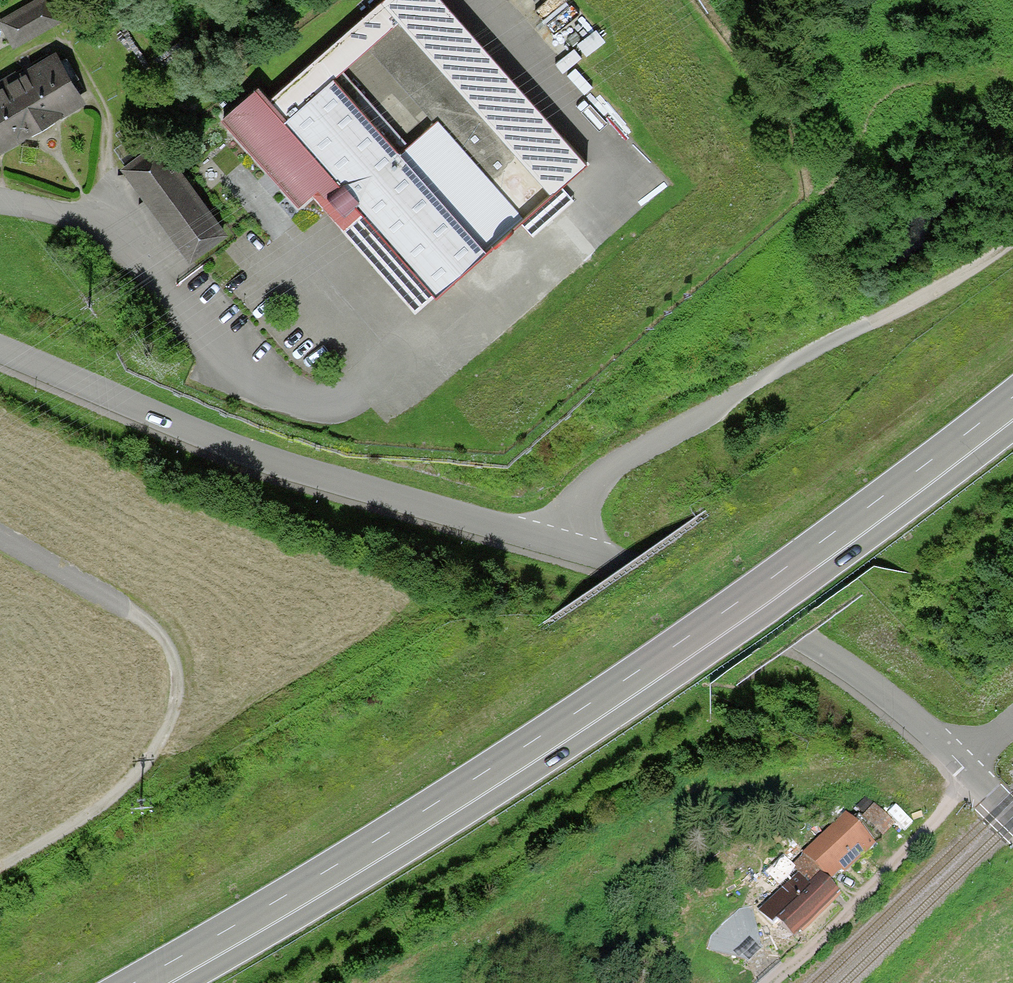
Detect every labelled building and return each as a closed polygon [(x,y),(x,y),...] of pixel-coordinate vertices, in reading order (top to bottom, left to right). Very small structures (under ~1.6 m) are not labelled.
[(0,23),(14,47),(56,22),(43,0),(38,0),(0,23)] [(386,0),(366,0),(262,91),(280,111),(278,113),(335,177),(324,187),(345,211),(355,202),(431,288),(549,185),(386,0)] [(549,185),(582,155),(445,0),(386,0),(549,185)] [(0,78),(0,139),(79,92),(53,47),(0,78)] [(280,111),(262,91),(251,78),(219,106),(297,195),(310,183),(316,178),(324,187),(335,177),(278,113),(280,111)] [(163,130),(121,161),(187,251),(221,226),(175,163),(183,157),(163,130)] [(345,211),(324,187),(316,178),(310,183),(325,199),(415,302),(431,288),(355,202),(345,211)] [(890,819),(871,800),(858,812),(877,831),(890,819)] [(796,948),(845,901),(833,889),(877,847),(851,820),(758,908),(796,948)] [(749,901),(733,905),(708,930),(705,943),(743,954),(758,941),(749,901)]
